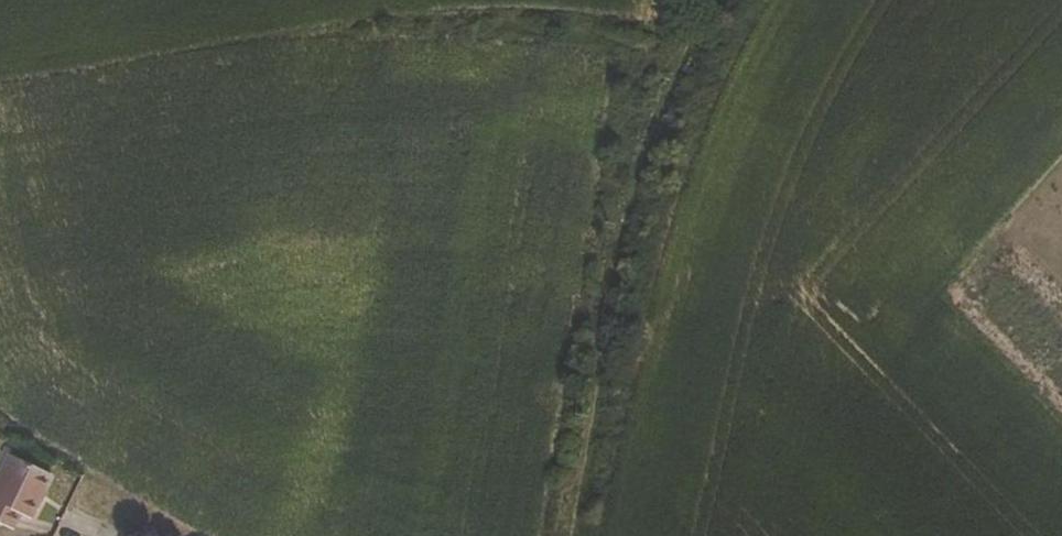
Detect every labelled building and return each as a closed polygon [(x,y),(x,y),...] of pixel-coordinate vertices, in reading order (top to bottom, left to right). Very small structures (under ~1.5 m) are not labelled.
[(29,500),(38,505),(51,477),(7,455),(0,469),(0,525),(13,532),(21,516),(29,500)] [(31,521),(38,505),(29,500),(21,516),(31,521)]
